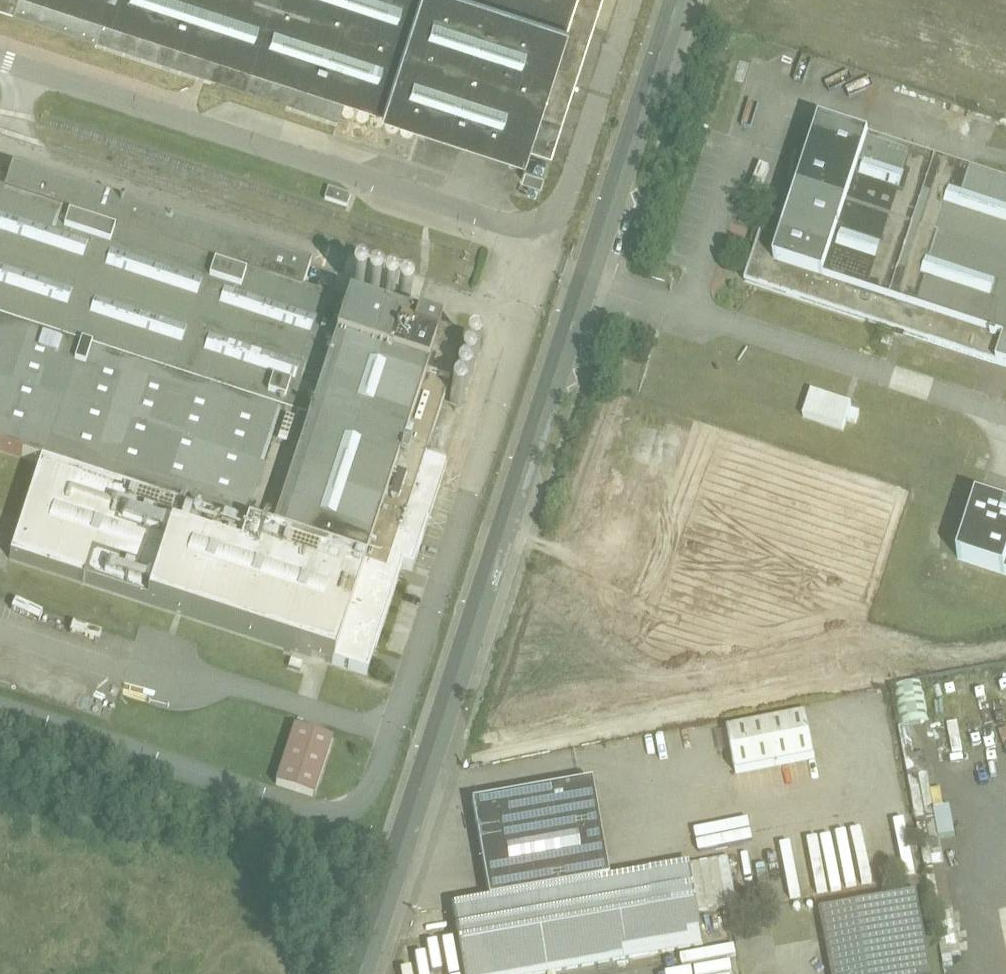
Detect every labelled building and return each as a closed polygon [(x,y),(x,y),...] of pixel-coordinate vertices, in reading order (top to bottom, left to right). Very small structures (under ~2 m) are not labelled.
[(68,0),(0,0),(0,4),(340,115),(348,91),(68,0)] [(348,91),(524,149),(526,142),(552,151),(601,0),(68,0),(348,91)] [(350,103),(348,104),(346,105),(344,107),(343,110),(344,114),(345,115),(346,116),(348,117),(350,117),(352,117),(354,116),(356,114),(357,110),(356,107),(355,105),(353,104),(350,103)] [(367,109),(365,108),(363,108),(361,109),(359,110),(358,112),(357,115),(358,117),(359,119),(360,120),(361,121),(362,121),(365,122),(367,121),(369,120),(370,119),(371,117),(372,115),(371,113),(370,111),(369,110),(367,109)] [(382,113),(379,113),(376,113),(375,114),(373,116),(372,118),(372,120),(372,121),(373,123),(374,125),(376,126),(379,126),(381,126),(383,125),(385,123),(386,120),(385,117),(384,115),(384,114),(382,113)] [(397,118),(394,118),(392,118),(391,119),(388,121),(388,123),(387,125),(388,128),(390,130),(392,131),(394,132),(397,131),(398,130),(399,129),(400,128),(401,126),(401,124),(401,123),(400,121),(399,119),(397,118)] [(347,119),(345,119),(343,119),(341,120),(340,121),(339,123),(338,124),(338,126),(338,128),(339,129),(340,130),(341,132),(343,132),(345,133),(347,133),(348,132),(350,130),(351,129),(351,128),(352,126),(351,124),(351,122),(350,121),(348,120),(347,119)] [(414,124),(412,123),(409,122),(407,123),(405,124),(403,126),(403,128),(403,129),(403,131),(403,132),(404,134),(406,135),(407,136),(409,136),(411,136),(414,135),(415,134),(416,133),(416,131),(417,129),(416,128),(415,126),(414,124)] [(359,124),(357,124),(355,125),(353,127),(352,130),(353,133),(353,134),(355,136),(357,137),(359,137),(361,137),(362,137),(364,136),(365,134),(366,132),(366,131),(366,129),(366,128),(365,127),(364,125),(363,125),(361,124),(359,124)] [(822,126),(785,241),(774,237),(770,250),(759,246),(746,283),(898,332),(896,338),(905,341),(907,335),(999,365),(1005,367),(1005,186),(822,126)] [(452,129),(451,128),(449,127),(447,127),(446,127),(444,128),(442,130),(442,131),(441,133),(442,135),(442,136),(443,138),(445,138),(446,139),(448,139),(449,139),(451,138),(452,137),(453,136),(454,135),(454,133),(454,131),(453,130),(452,129)] [(378,129),(376,129),(374,128),(372,128),(370,129),(369,130),(368,132),(367,134),(367,135),(367,137),(368,139),(369,140),(371,141),(374,142),(376,142),(378,141),(380,139),(381,137),(381,135),(381,134),(380,133),(380,131),(379,130),(378,129)] [(466,134),(464,133),(463,132),(460,131),(457,133),(455,134),(455,136),(454,138),(455,139),(455,141),(457,142),(458,143),(459,143),(461,144),(463,143),(465,142),(466,141),(467,138),(467,137),(466,134)] [(477,136),(475,136),(473,136),(471,137),(469,138),(469,140),(469,142),(469,144),(470,145),(471,146),(472,147),(475,148),(477,147),(478,146),(479,145),(480,144),(481,141),(480,138),(478,137),(477,136)] [(490,141),(487,140),(484,141),(483,142),(482,143),(481,146),(482,148),(483,150),(484,151),(486,152),(488,152),(490,151),(491,150),(493,149),(493,147),(493,146),(493,143),(490,141)] [(504,145),(501,144),(499,145),(497,146),(496,147),(495,149),(495,151),(496,152),(496,153),(497,154),(498,155),(500,156),(501,156),(504,156),(505,155),(506,153),(507,152),(507,151),(507,150),(507,149),(506,147),(505,146),(504,145)] [(518,150),(517,149),(514,148),(512,149),(511,150),(510,151),(509,152),(508,153),(508,155),(509,157),(509,158),(510,159),(512,160),(514,161),(515,161),(516,161),(518,160),(519,159),(520,158),(521,155),(520,153),(520,151),(518,150)] [(545,173),(527,167),(523,178),(541,184),(545,173)] [(36,178),(13,170),(5,197),(27,205),(36,178)] [(36,178),(27,205),(5,197),(0,196),(0,452),(42,465),(366,571),(387,578),(406,520),(426,462),(463,347),(303,295),(312,268),(36,178)] [(352,197),(330,190),(326,201),(349,208),(352,197)] [(498,237),(489,233),(484,246),(494,249),(498,237)] [(359,281),(357,282),(354,283),(353,284),(352,286),(352,288),(352,289),(353,291),(355,293),(356,294),(359,295),(362,294),(364,293),(365,291),(365,290),(366,288),(365,286),(365,284),(363,283),(362,282),(359,281)] [(376,287),(374,286),(371,287),(369,288),(368,290),(367,291),(367,293),(368,294),(368,296),(370,298),(371,299),(373,300),(374,300),(376,299),(378,299),(379,298),(380,296),(381,295),(381,293),(381,292),(380,290),(379,288),(378,287),(376,287)] [(394,293),(392,292),(389,291),(387,292),(386,292),(384,293),(383,295),(382,298),(383,300),(384,301),(385,303),(387,304),(390,305),(392,304),(394,303),(396,301),(396,300),(397,298),(396,296),(396,295),(395,294),(394,293)] [(408,297),(407,296),(404,296),(402,296),(400,298),(398,300),(398,303),(399,306),(400,308),(401,308),(402,309),(405,310),(408,309),(409,308),(410,307),(411,306),(411,305),(412,303),(411,301),(410,299),(409,298),(408,297)] [(476,351),(474,351),(473,351),(471,351),(470,352),(468,353),(467,354),(466,356),(466,358),(466,359),(467,361),(468,363),(470,364),(471,365),(473,365),(475,364),(476,364),(478,363),(479,361),(479,360),(480,358),(480,356),(479,354),(477,352),(476,351)] [(468,366),(465,366),(464,368),(462,369),(461,371),(461,373),(461,375),(462,376),(463,377),(464,379),(466,379),(468,380),(471,379),(472,378),(474,376),(475,373),(474,370),(474,369),(472,367),(470,366),(468,366)] [(464,381),(462,381),(460,382),(458,384),(458,385),(457,386),(457,388),(457,390),(458,392),(459,394),(461,395),(463,395),(465,395),(468,394),(470,391),(471,388),(470,385),(469,384),(468,383),(467,382),(465,381),(464,381)] [(854,407),(813,394),(805,419),(845,432),(854,407)] [(460,396),(458,396),(457,396),(455,397),(454,398),(453,400),(452,401),(452,402),(452,404),(452,405),(453,407),(455,409),(456,410),(458,410),(460,410),(462,409),(463,408),(465,406),(466,403),(465,401),(464,399),(463,398),(461,397),(460,396)] [(426,462),(406,520),(429,528),(448,469),(426,462)] [(366,571),(42,465),(11,560),(335,666),(366,571)] [(979,500),(960,560),(1005,575),(1005,509),(979,500)] [(387,578),(366,571),(335,666),(368,677),(403,570),(413,573),(429,528),(406,520),(387,578)] [(809,716),(729,732),(738,775),(817,759),(809,716)] [(334,741),(296,728),(277,786),(315,799),(334,741)] [(593,783),(473,804),(490,901),(610,880),(593,783)] [(453,908),(465,973),(552,973),(706,947),(692,867),(453,908)] [(822,914),(833,973),(934,973),(919,895),(822,914)]
